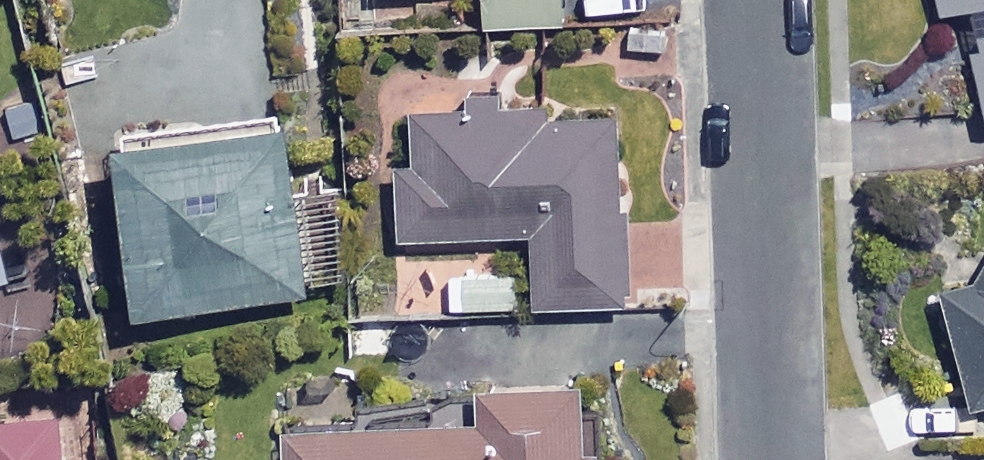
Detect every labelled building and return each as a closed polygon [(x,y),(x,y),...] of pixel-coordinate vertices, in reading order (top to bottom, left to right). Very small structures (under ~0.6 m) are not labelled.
[(497,28),(573,25),(572,0),(496,0),(497,28)] [(951,19),(973,14),(983,63),(983,0),(947,0),(951,19)] [(304,274),(283,109),(120,129),(140,295),(304,274)] [(627,116),(409,119),(411,240),(545,238),(545,308),(630,307),(627,116)] [(0,228),(0,283),(14,279),(0,228)] [(954,293),(980,410),(983,409),(983,287),(954,293)] [(606,387),(494,392),(495,424),(307,432),(308,459),(609,459),(606,387)] [(70,414),(0,420),(0,459),(73,459),(70,414)]
